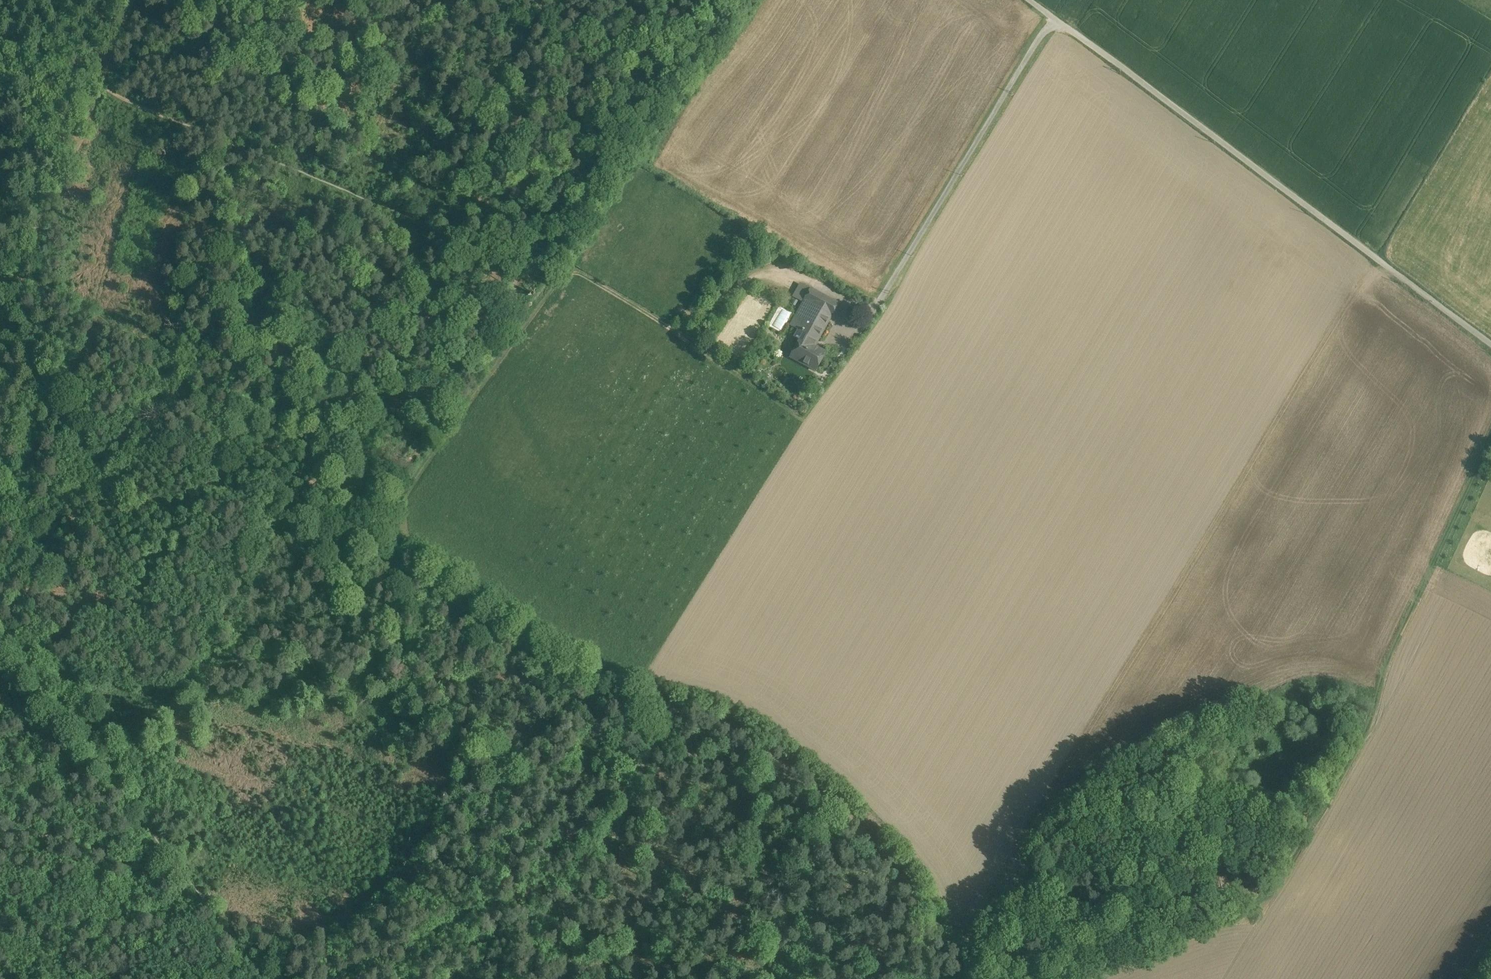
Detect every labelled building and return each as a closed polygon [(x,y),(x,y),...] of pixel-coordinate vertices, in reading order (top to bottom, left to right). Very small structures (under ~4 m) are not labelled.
[(801,282),(793,295),(802,300),(810,287),(801,282)] [(843,303),(814,287),(792,326),(800,331),(786,355),(818,372),(830,351),(819,345),(843,303)]
